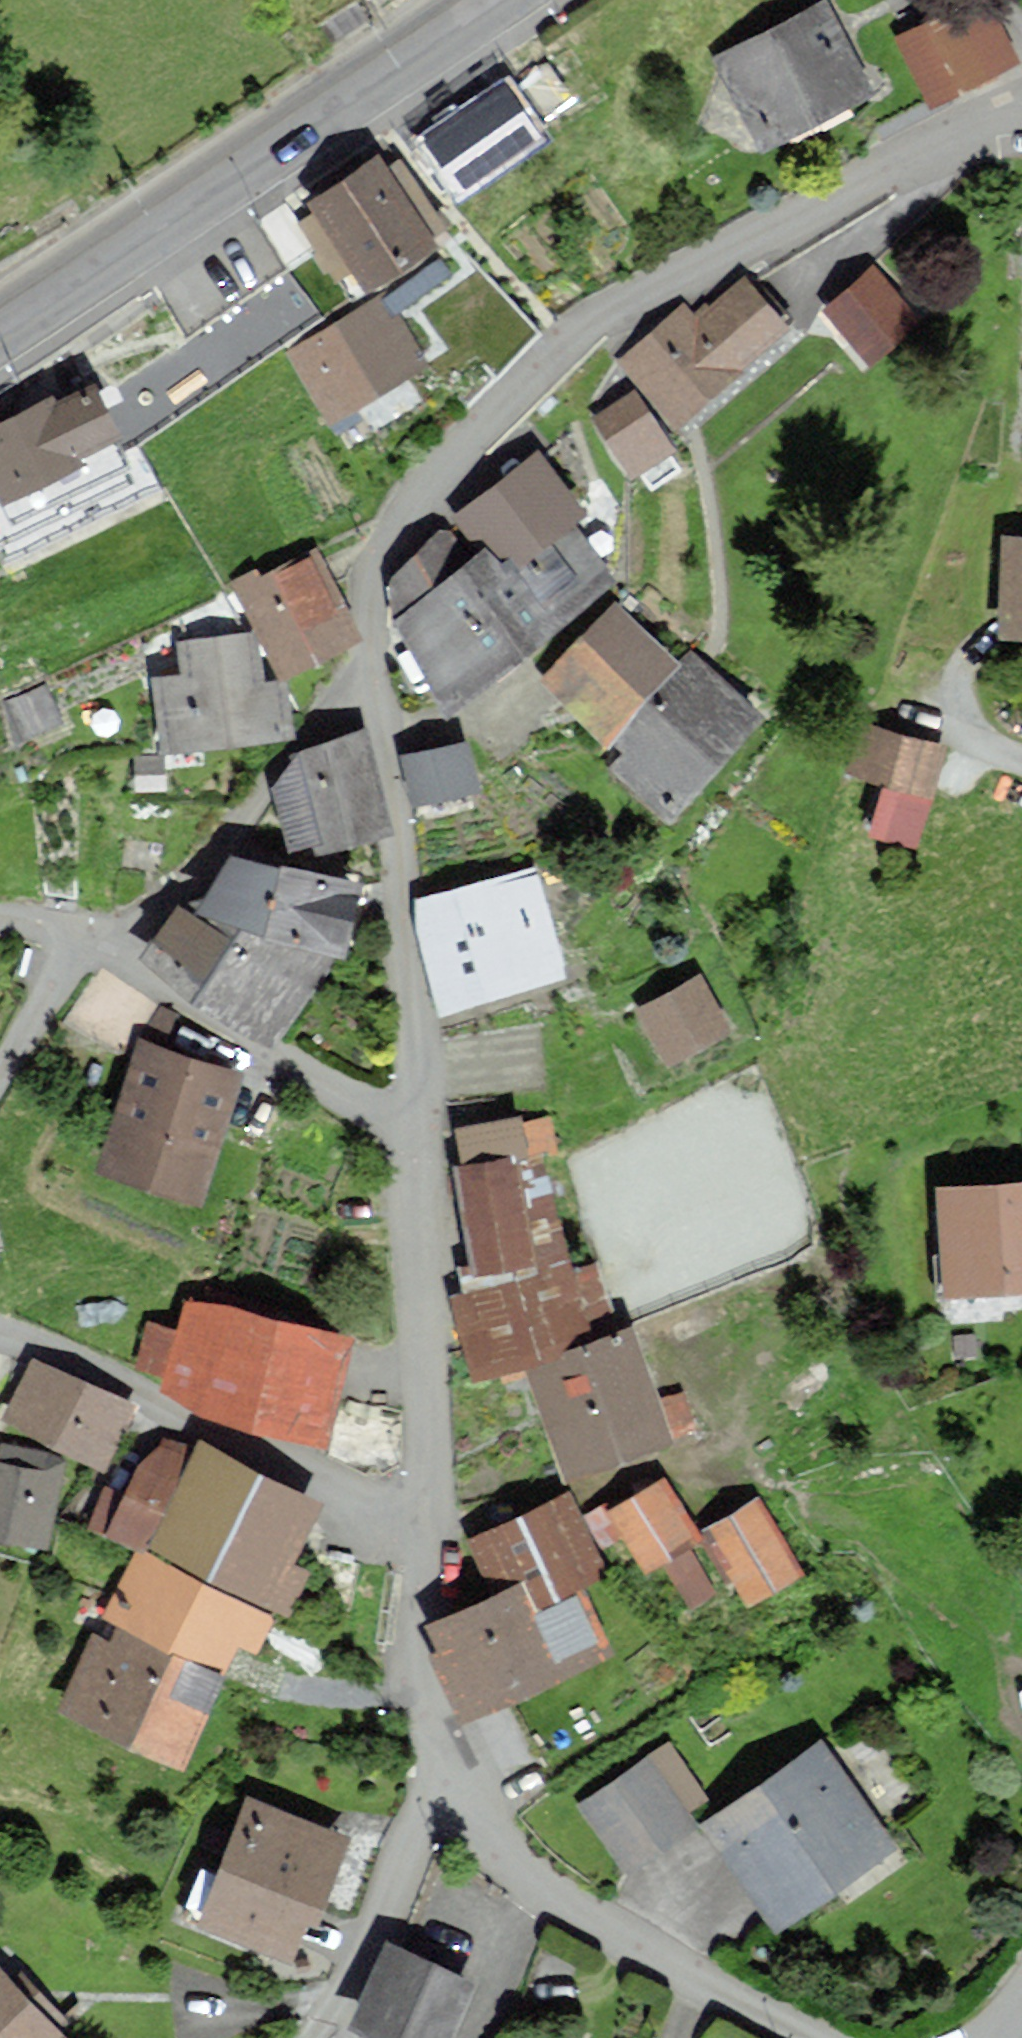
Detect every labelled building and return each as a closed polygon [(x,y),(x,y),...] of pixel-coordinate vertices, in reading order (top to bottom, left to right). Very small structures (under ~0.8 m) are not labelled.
[(979,0),(896,40),(926,103),(1009,63),(979,0)] [(824,6),(721,60),(765,143),(868,90),(824,6)] [(544,69),(433,141),(463,185),(526,144),(520,135),(567,104),(544,69)] [(379,160),(309,203),(359,287),(430,245),(379,160)] [(874,272),(829,307),(871,361),(916,325),(874,272)] [(628,357),(681,419),(736,373),(733,369),(782,328),(744,283),(693,326),(681,312),(628,357)] [(385,298),(294,355),(333,418),(424,362),(385,298)] [(0,424),(0,494),(3,500),(81,462),(78,456),(118,437),(94,387),(54,406),(51,400),(0,424)] [(669,450),(634,395),(597,418),(632,473),(669,450)] [(540,460),(455,519),(483,559),(396,619),(454,702),(613,591),(568,527),(581,518),(540,460)] [(252,575),(239,582),(287,672),(351,638),(308,558),(257,585),(252,575)] [(674,665),(614,610),(546,685),(606,739),(674,665)] [(156,690),(162,755),(279,744),(272,679),(254,680),(250,637),(182,644),(186,686),(156,690)] [(761,724),(696,666),(622,749),(628,754),(615,768),(674,820),(761,724)] [(44,689),(11,703),(25,734),(58,720),(44,689)] [(946,755),(869,727),(852,773),(929,801),(946,755)] [(278,787),(291,847),(385,829),(367,741),(295,758),(278,787)] [(462,747),(405,759),(415,802),(471,790),(462,747)] [(198,911),(240,926),(263,934),(281,868),(233,857),(198,911)] [(359,885),(281,868),(263,934),(339,956),(359,885)] [(532,876),(418,906),(445,1005),(559,974),(532,876)] [(199,990),(240,926),(198,911),(194,916),(178,908),(144,957),(199,990)] [(199,990),(275,1037),(339,956),(263,934),(240,926),(199,990)] [(698,978),(639,1012),(668,1063),(727,1030),(698,978)] [(142,1047),(104,1169),(198,1198),(236,1076),(142,1047)] [(467,1132),(475,1168),(522,1158),(514,1121),(467,1132)] [(539,1154),(522,1158),(475,1168),(458,1172),(474,1239),(481,1271),(462,1275),(466,1292),(467,1298),(457,1300),(473,1370),(586,1345),(581,1324),(607,1318),(595,1267),(566,1274),(539,1154)] [(940,1192),(949,1302),(1021,1296),(1021,1185),(940,1192)] [(346,1343),(190,1302),(181,1334),(152,1326),(142,1366),(168,1372),(163,1390),(322,1432),(346,1343)] [(631,1336),(529,1371),(566,1476),(668,1440),(631,1336)] [(32,1361),(7,1420),(110,1463),(135,1404),(32,1361)] [(108,1492),(94,1522),(140,1544),(149,1548),(192,1455),(156,1438),(127,1500),(108,1492)] [(197,1444),(192,1455),(149,1548),(259,1599),(285,1610),(302,1573),(286,1565),(317,1499),(197,1444)] [(47,1539),(61,1458),(2,1448),(0,1458),(0,1531),(47,1539)] [(662,1480),(610,1511),(644,1567),(696,1537),(662,1480)] [(598,1656),(567,1586),(599,1573),(567,1500),(475,1540),(500,1597),(436,1625),(474,1710),(598,1656)] [(761,1505),(711,1533),(749,1599),(799,1571),(761,1505)] [(259,1599),(149,1548),(140,1544),(106,1617),(119,1623),(225,1672),(259,1599)] [(182,1765),(225,1672),(119,1623),(108,1646),(94,1639),(62,1709),(182,1765)] [(820,1748),(708,1824),(776,1924),(888,1848),(820,1748)] [(689,1825),(646,1763),(584,1806),(626,1868),(689,1825)] [(250,1802),(202,1925),(294,1960),(342,1837),(250,1802)] [(355,2022),(388,2037),(452,2037),(476,1988),(390,1948),(355,2022)] [(0,1974),(0,2037),(59,2037),(0,1974)] [(516,2037),(538,2037),(521,2029),(516,2037)]
